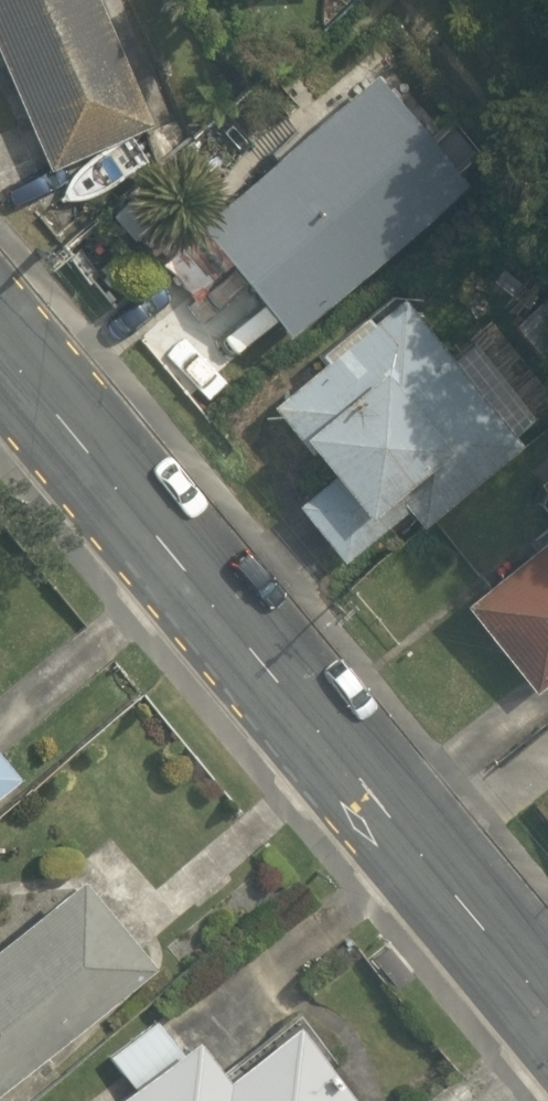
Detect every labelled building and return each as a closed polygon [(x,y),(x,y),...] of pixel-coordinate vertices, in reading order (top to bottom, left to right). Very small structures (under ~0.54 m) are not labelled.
[(101,0),(0,0),(0,50),(51,168),(156,125),(101,0)] [(378,71),(197,220),(289,333),(469,182),(378,71)] [(328,360),(273,404),(308,447),(313,444),(337,473),(298,505),(346,562),(410,509),(425,527),(526,444),(405,296),(375,322),(369,314),(322,353),(328,360)] [(538,480),(547,492),(547,472),(538,480)] [(539,692),(547,685),(547,538),(467,603),(539,692)] [(21,769),(0,743),(0,787),(21,769)] [(155,959),(83,872),(0,940),(0,1091),(155,959)] [(301,1017),(230,1072),(199,1032),(181,1045),(159,1017),(111,1056),(133,1083),(107,1100),(363,1100),(301,1017)]
